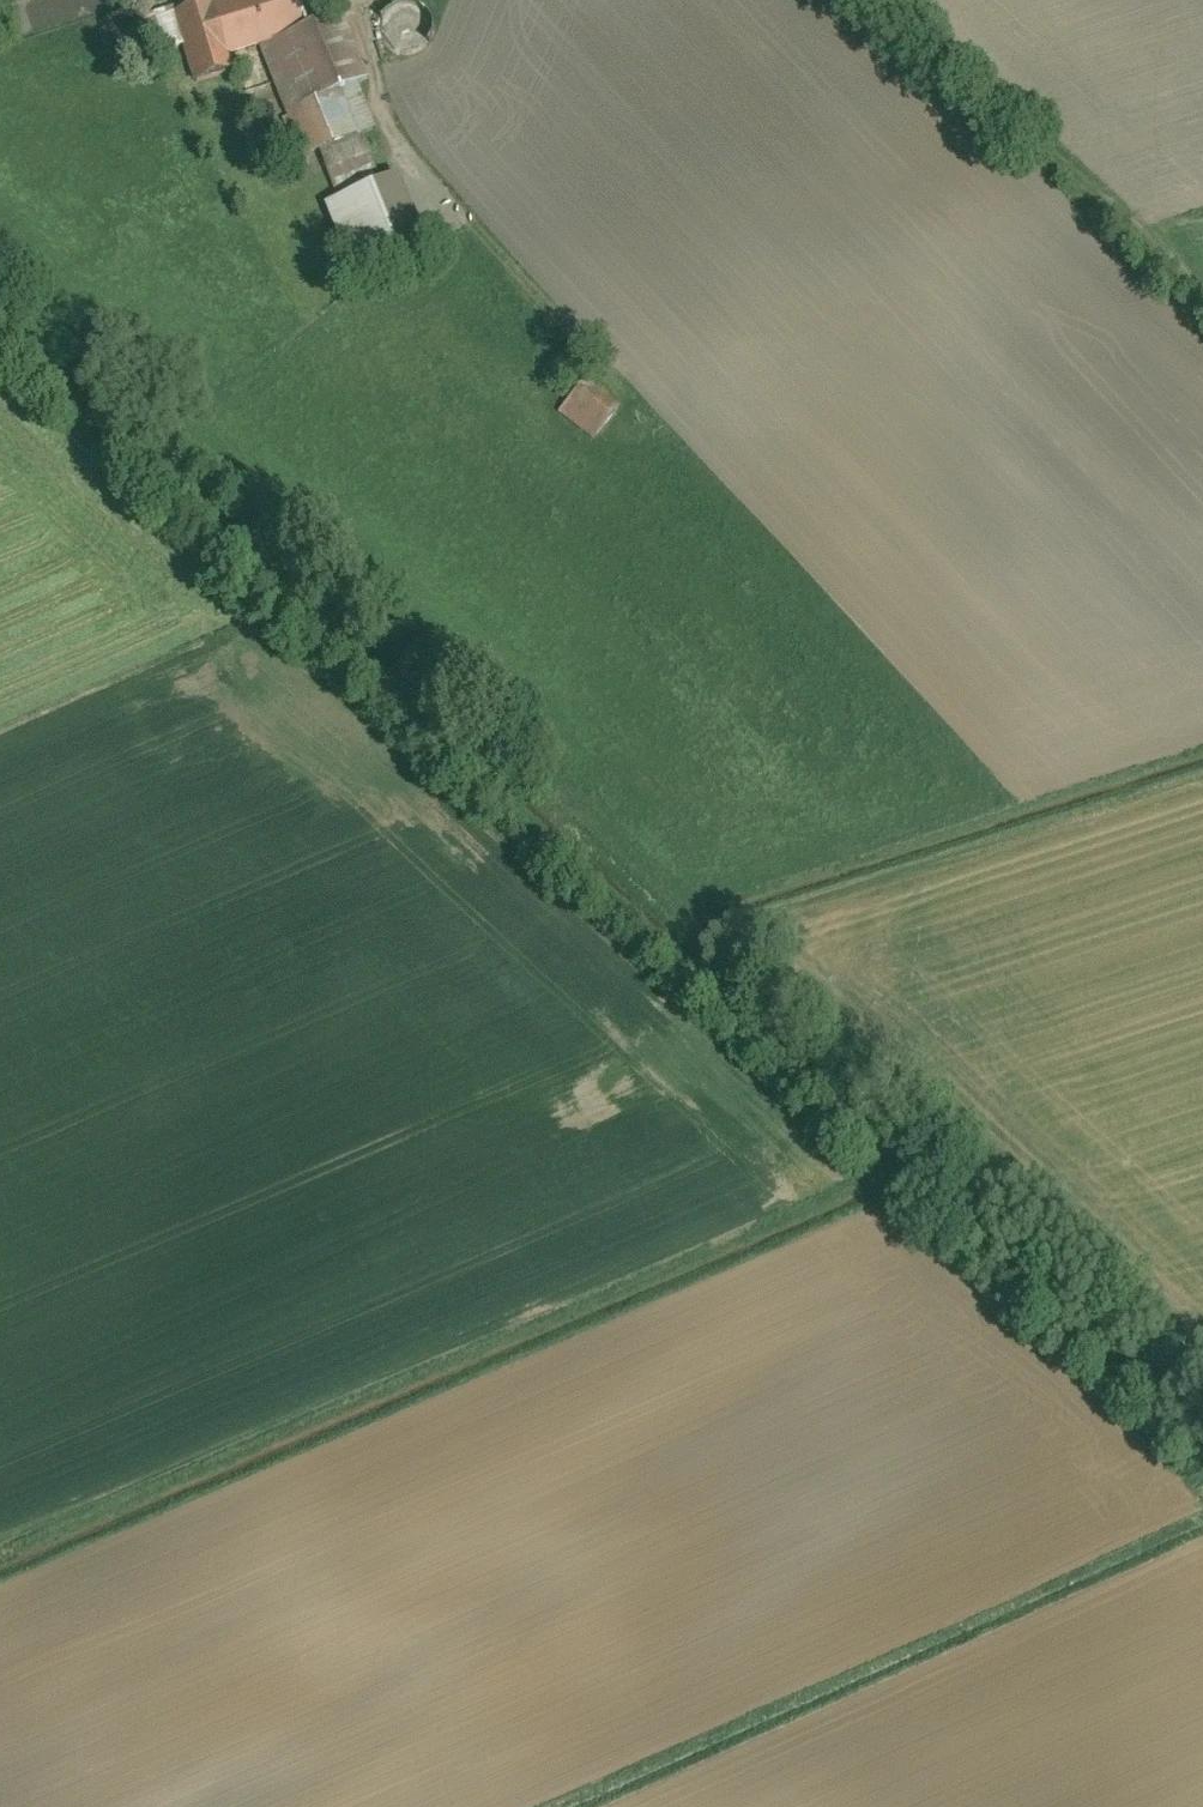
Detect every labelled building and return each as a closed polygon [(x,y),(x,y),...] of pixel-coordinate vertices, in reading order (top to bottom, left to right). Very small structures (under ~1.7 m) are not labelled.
[(170,19),(193,86),(230,73),(225,60),(255,50),(284,115),(302,160),(313,156),(331,201),(319,206),(348,280),(426,249),(397,175),(377,183),(359,138),(372,132),(354,87),(368,84),(342,20),(306,33),(295,0),(226,0),(219,2),(218,0),(163,0),(170,19)] [(429,20),(423,12),(413,7),(404,6),(395,9),(386,15),(382,22),(380,34),(383,44),(389,51),(396,55),(408,57),(418,54),(425,48),(430,39),(431,30),(429,20)] [(618,411),(580,383),(553,419),(590,447),(618,411)]
